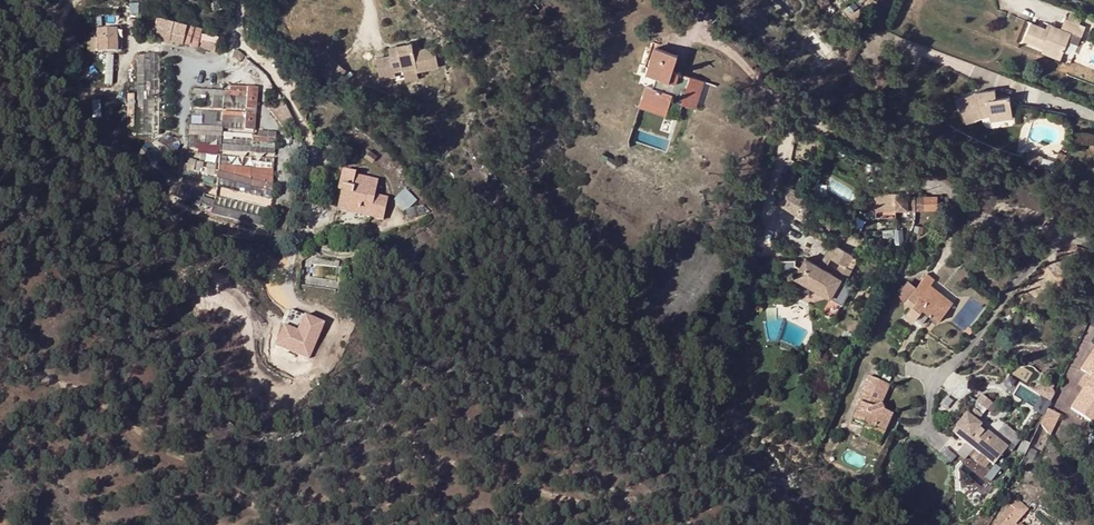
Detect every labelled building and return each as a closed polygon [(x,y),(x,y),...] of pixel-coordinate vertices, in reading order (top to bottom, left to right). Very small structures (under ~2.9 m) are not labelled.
[(821,10),(830,3),(828,0),(814,0),(821,10)] [(1061,24),(1052,21),(1050,27),(1043,24),(1032,20),(1025,38),(1045,45),(1047,42),(1065,48),(1072,30),(1083,33),(1085,22),(1065,14),(1061,24)] [(90,35),(97,35),(96,24),(104,24),(104,16),(89,16),(90,35)] [(157,16),(154,29),(155,29),(184,36),(185,36),(188,24),(157,16)] [(1050,27),(1052,21),(1046,18),(1043,24),(1050,27)] [(155,29),(153,36),(182,44),(184,36),(155,29)] [(97,31),(97,39),(97,52),(116,51),(116,30),(97,31)] [(203,32),(202,38),(218,41),(219,35),(203,32)] [(35,34),(34,34),(23,59),(28,62),(40,36),(35,34)] [(97,52),(97,39),(85,39),(85,52),(97,52)] [(1047,42),(1045,45),(1042,51),(1061,58),(1065,48),(1047,42)] [(395,77),(393,71),(416,67),(417,72),(438,68),(434,47),(413,52),(411,44),(389,48),(390,57),(376,59),(380,80),(395,77)] [(646,85),(641,100),(669,109),(674,95),(684,97),(682,104),(696,108),(705,83),(673,72),(679,55),(655,48),(648,74),(656,77),(652,87),(646,85)] [(106,55),(105,84),(112,84),(113,56),(106,55)] [(236,76),(225,75),(224,85),(235,86),(236,76)] [(247,93),(247,88),(229,87),(229,92),(224,92),(224,97),(246,98),(247,93)] [(989,111),(1011,107),(1010,92),(997,95),(996,88),(977,90),(957,98),(967,120),(978,114),(989,111)] [(257,93),(247,93),(246,98),(245,110),(256,111),(257,93)] [(669,109),(641,100),(639,107),(667,116),(669,109)] [(1013,117),(1011,107),(989,111),(992,121),(1013,117)] [(244,131),(255,131),(256,115),(245,114),(244,131)] [(190,125),(190,132),(221,133),(222,127),(190,125)] [(221,148),(254,149),(254,143),(254,138),(255,135),(221,133),(221,148)] [(254,138),(254,143),(275,144),(276,133),(268,133),(268,139),(254,138)] [(1042,157),(1026,152),(1024,163),(1040,168),(1042,157)] [(218,166),(218,173),(225,174),(233,176),(240,178),(250,181),(272,186),(273,171),(218,166)] [(357,174),(343,170),(340,186),(343,187),(342,192),(338,210),(385,221),(389,200),(376,196),(379,182),(356,177),(357,174)] [(225,174),(218,173),(216,179),(223,181),(225,174)] [(233,176),(225,174),(223,181),(232,183),(233,176)] [(240,178),(233,176),(232,183),(239,185),(240,178)] [(250,181),(240,178),(239,185),(249,187),(250,181)] [(272,186),(250,181),(249,187),(272,193),(272,186)] [(814,201),(783,183),(776,204),(776,205),(802,220),(803,219),(803,218),(814,201)] [(395,200),(406,211),(415,200),(407,192),(395,200)] [(908,211),(908,197),(897,197),(898,194),(882,194),(883,211),(896,211),(908,211)] [(936,196),(915,197),(916,211),(937,210),(936,196)] [(215,202),(202,198),(200,203),(213,207),(213,206),(215,202)] [(414,209),(406,211),(409,220),(417,218),(414,209)] [(854,256),(831,242),(818,264),(805,256),(793,277),(842,305),(853,284),(846,280),(852,270),(848,267),(854,256)] [(935,280),(927,273),(917,287),(905,302),(912,308),(908,314),(915,319),(924,309),(939,321),(953,302),(931,285),(935,280)] [(917,287),(907,280),(896,294),(905,302),(917,287)] [(287,322),(299,324),(302,310),(289,308),(287,322)] [(775,308),(764,308),(767,340),(776,339),(775,308)] [(304,312),(299,327),(284,321),(276,344),(312,357),(326,320),(304,312)] [(1071,361),(1083,366),(1093,344),(1093,325),(1089,323),(1071,361)] [(1084,372),(1093,378),(1072,410),(1093,425),(1093,357),(1084,372)] [(1035,373),(1035,374),(1054,384),(1058,376),(1056,371),(1058,370),(1055,364),(1052,365),(1036,372),(1035,373)] [(869,377),(865,384),(885,395),(889,387),(869,377)] [(885,395),(865,384),(857,404),(861,406),(853,426),(866,431),(867,427),(874,431),(875,427),(886,432),(893,414),(882,410),(880,404),(885,395)] [(1069,399),(1055,393),(1049,406),(1047,411),(1057,424),(1069,399)] [(991,407),(981,398),(976,404),(986,413),(991,407)] [(972,410),(955,430),(996,464),(1007,450),(977,425),(982,419),(972,410)] [(883,439),(886,432),(875,427),(874,431),(867,427),(866,431),(883,439)] [(996,464),(955,430),(952,434),(974,447),(987,463),(993,468),(996,464)] [(951,435),(987,463),(974,447),(952,434),(951,435)] [(1026,515),(1027,514),(1028,513),(1027,512),(1015,501),(993,524),(1017,524),(1026,515)]
